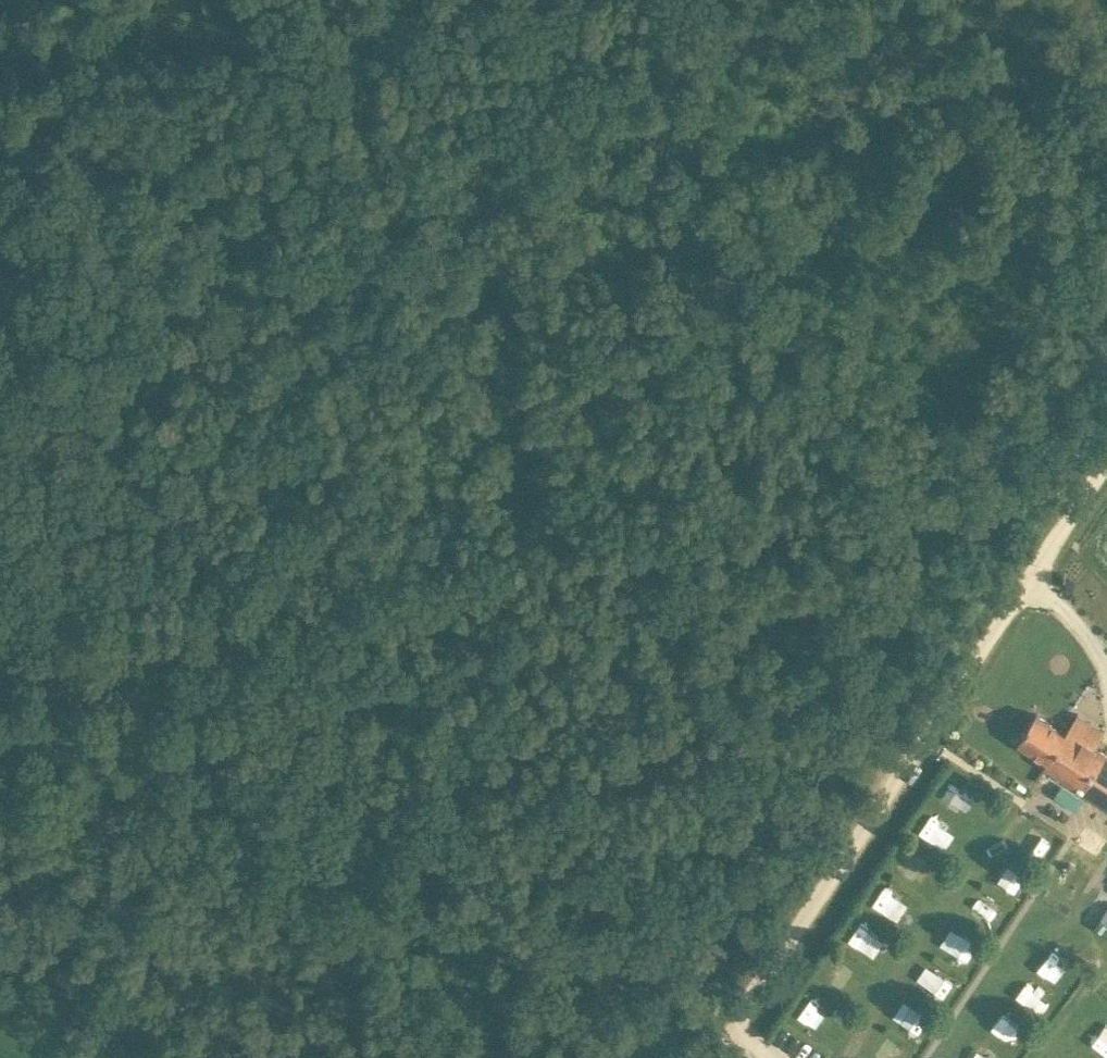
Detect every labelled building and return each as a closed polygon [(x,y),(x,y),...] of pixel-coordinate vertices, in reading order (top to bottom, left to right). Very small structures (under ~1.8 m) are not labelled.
[(1048,758),(1045,762),(1106,802),(1106,752),(1101,748),(1068,727),(1065,731),(1036,711),(1018,739),(1027,744),(1048,758)] [(949,780),(940,800),(970,813),(979,792),(949,780)] [(931,812),(921,830),(947,845),(958,828),(931,812)] [(883,884),(871,901),(888,912),(899,895),(883,884)] [(984,895),(974,913),(992,923),(1002,904),(984,895)] [(1096,924),(1106,932),(1106,906),(1096,924)] [(1023,985),(1012,998),(1026,1010),(1037,997),(1023,985)] [(901,1020),(918,1031),(929,1014),(913,1004),(901,1020)] [(1003,1010),(990,1027),(1014,1045),(1027,1029),(1003,1010)]
